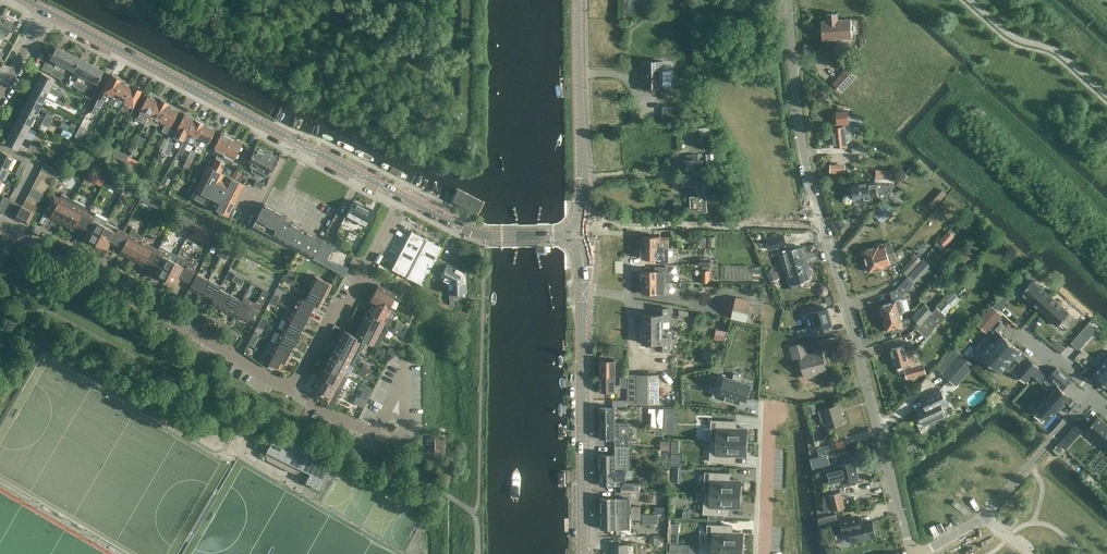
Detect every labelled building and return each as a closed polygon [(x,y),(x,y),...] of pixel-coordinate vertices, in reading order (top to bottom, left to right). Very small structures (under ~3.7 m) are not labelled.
[(624,11),(646,12),(646,0),(625,0),(624,11)] [(0,17),(0,39),(1,40),(5,33),(7,34),(14,21),(1,15),(0,17)] [(852,38),(851,19),(822,21),(823,39),(852,38)] [(57,77),(60,71),(63,66),(70,53),(56,45),(50,59),(58,63),(56,66),(43,60),(39,68),(51,74),(57,77)] [(70,53),(63,66),(73,71),(80,58),(70,53)] [(73,71),(85,77),(92,64),(80,58),(73,71)] [(663,87),(663,86),(672,86),(672,70),(663,70),(663,61),(642,61),(642,87),(663,87)] [(85,77),(97,83),(103,70),(92,64),(85,77)] [(831,85),(841,93),(854,79),(844,70),(831,85)] [(42,72),(35,84),(48,91),(56,96),(66,100),(68,95),(62,92),(51,86),(54,79),(42,72)] [(107,94),(112,96),(121,80),(120,79),(121,78),(115,75),(115,76),(111,74),(92,111),(96,113),(107,94)] [(82,82),(79,81),(77,80),(74,86),(71,88),(77,91),(78,88),(82,82)] [(121,80),(112,96),(109,103),(114,105),(116,100),(122,103),(131,85),(130,85),(131,83),(126,80),(125,82),(121,80)] [(87,85),(82,82),(78,88),(84,91),(87,85)] [(35,84),(29,96),(42,103),(48,91),(35,84)] [(132,86),(131,85),(122,103),(123,104),(120,110),(121,111),(120,113),(128,117),(130,115),(131,116),(143,91),(142,91),(138,89),(139,87),(133,84),(132,86)] [(143,113),(149,116),(159,98),(155,96),(153,96),(148,94),(136,116),(140,119),(143,113)] [(29,96),(23,108),(36,114),(42,103),(29,96)] [(66,100),(56,96),(53,100),(60,104),(61,102),(69,107),(71,103),(66,100)] [(159,98),(149,116),(146,122),(150,124),(151,122),(157,125),(159,121),(168,103),(159,98)] [(172,104),(168,103),(159,121),(165,124),(162,130),(166,132),(178,109),(173,107),(172,104)] [(675,121),(675,107),(662,107),(662,121),(675,121)] [(23,108),(17,119),(30,126),(36,114),(23,108)] [(47,113),(44,119),(50,122),(53,117),(47,113)] [(181,130),(187,133),(194,118),(193,116),(191,115),(189,116),(184,113),(174,134),(178,136),(181,130)] [(848,123),(848,116),(838,117),(839,124),(836,124),(837,127),(833,128),(835,147),(847,145),(845,127),(844,127),(844,124),(848,123)] [(194,118),(187,133),(178,152),(182,154),(191,135),(197,138),(205,123),(204,123),(203,121),(200,119),(198,120),(194,118)] [(17,119),(11,131),(24,137),(30,126),(17,119)] [(41,123),(48,127),(50,122),(44,119),(41,123)] [(124,133),(130,136),(136,126),(129,123),(124,133)] [(209,126),(205,123),(197,138),(194,144),(198,146),(201,140),(207,144),(215,129),(214,128),(213,126),(211,125),(209,126)] [(72,136),(74,125),(71,124),(70,129),(63,128),(62,134),(72,136)] [(75,137),(88,144),(90,140),(83,136),(87,128),(81,125),(75,137)] [(24,137),(11,131),(5,143),(18,149),(24,137)] [(210,158),(206,165),(215,170),(231,137),(228,135),(227,134),(225,132),(223,133),(221,132),(213,149),(218,151),(214,160),(210,158)] [(135,148),(138,149),(144,138),(139,135),(134,144),(136,145),(135,148)] [(34,136),(32,141),(38,145),(41,140),(34,136)] [(157,146),(161,148),(166,138),(161,136),(157,146)] [(235,139),(231,137),(215,170),(219,172),(225,162),(230,165),(233,159),(241,144),(242,143),(241,142),(240,142),(240,140),(237,139),(235,139)] [(159,152),(168,156),(174,143),(168,140),(168,139),(166,138),(161,148),(159,152)] [(29,147),(35,150),(38,145),(32,141),(29,147)] [(252,168),(251,170),(251,172),(264,178),(267,173),(267,174),(274,159),(254,149),(246,165),(252,168)] [(0,152),(0,165),(7,169),(14,157),(1,150),(0,152)] [(187,158),(193,160),(197,153),(191,150),(187,158)] [(138,161),(128,156),(124,163),(134,168),(138,161)] [(682,160),(682,173),(698,173),(704,172),(704,160),(695,160),(695,156),(688,156),(688,160),(682,160)] [(16,173),(21,176),(27,164),(22,161),(16,173)] [(44,163),(42,169),(53,175),(56,169),(44,163)] [(215,170),(206,165),(190,197),(227,215),(241,188),(243,184),(241,183),(219,172),(215,170)] [(231,176),(238,180),(243,171),(236,167),(231,176)] [(42,169),(38,175),(50,181),(53,175),(42,169)] [(104,175),(96,170),(90,180),(100,185),(104,175)] [(698,173),(682,173),(683,185),(691,185),(691,190),(698,190),(698,191),(704,191),(704,190),(711,190),(710,180),(698,180),(698,173)] [(50,181),(38,175),(35,181),(47,187),(50,181)] [(869,183),(851,185),(852,187),(850,188),(850,192),(853,193),(854,205),(863,204),(862,202),(871,201),(870,196),(878,195),(884,200),(895,187),(894,178),(875,178),(875,182),(869,183)] [(35,181),(32,187),(44,193),(47,187),(35,181)] [(32,187),(29,193),(40,199),(44,193),(32,187)] [(485,200),(456,187),(449,201),(477,216),(485,200)] [(941,190),(928,204),(933,208),(946,194),(941,190)] [(61,221),(73,199),(61,192),(59,197),(53,194),(46,209),(51,212),(50,215),(61,221)] [(29,193),(26,199),(37,205),(40,199),(29,193)] [(143,193),(141,198),(158,207),(161,202),(143,193)] [(3,211),(8,199),(3,196),(0,203),(0,209),(3,211)] [(691,212),(707,212),(706,196),(690,196),(691,212)] [(14,202),(9,199),(8,199),(3,211),(8,213),(14,202)] [(26,199),(22,206),(34,212),(37,205),(26,199)] [(75,225),(81,228),(88,212),(83,210),(85,205),(73,199),(61,221),(74,228),(75,225)] [(345,215),(365,226),(372,211),(353,201),(345,215)] [(22,206),(14,202),(8,213),(16,217),(22,206)] [(885,203),(874,216),(882,223),(893,210),(885,203)] [(274,238),(312,258),(322,239),(284,219),(286,215),(264,204),(258,214),(258,213),(251,227),(274,238)] [(22,206),(16,217),(27,224),(28,224),(34,212),(22,206)] [(83,236),(95,243),(107,220),(95,214),(94,215),(88,212),(81,228),(86,230),(83,236)] [(110,243),(115,245),(123,230),(106,221),(107,220),(95,243),(107,248),(110,243)] [(840,230),(845,224),(840,221),(836,226),(840,230)] [(119,251),(131,257),(141,239),(143,235),(142,234),(131,229),(128,233),(123,230),(115,245),(121,248),(119,251)] [(945,245),(955,235),(949,229),(939,239),(945,245)] [(642,236),(642,247),(660,247),(668,247),(668,236),(685,236),(685,230),(660,230),(660,236),(642,236)] [(392,269),(422,285),(428,272),(448,283),(448,293),(465,292),(465,282),(464,282),(464,273),(455,268),(456,267),(436,257),(441,247),(411,231),(392,269)] [(809,269),(803,247),(787,252),(785,245),(786,245),(783,235),(767,240),(769,249),(777,247),(779,255),(782,254),(788,275),(787,277),(788,281),(790,282),(792,289),(794,291),(800,289),(801,287),(800,282),(812,278),(811,277),(813,274),(811,270),(809,269)] [(158,248),(141,239),(131,257),(143,264),(144,261),(150,263),(158,248)] [(324,264),(342,274),(346,267),(336,261),(335,263),(327,259),(334,245),(322,239),(312,258),(324,264)] [(862,250),(866,261),(894,253),(890,241),(862,250)] [(930,248),(925,243),(916,253),(921,257),(930,248)] [(660,247),(642,247),(642,257),(668,258),(668,252),(660,252),(660,247)] [(163,251),(158,248),(150,263),(155,266),(152,272),(164,278),(174,260),(162,254),(163,251)] [(219,256),(225,259),(228,253),(222,250),(219,256)] [(894,253),(866,261),(869,272),(897,264),(894,253)] [(907,276),(919,263),(921,261),(915,255),(912,258),(913,259),(901,271),(907,276)] [(185,266),(174,260),(164,278),(176,284),(179,278),(185,281),(192,266),(186,263),(185,266)] [(921,264),(915,271),(920,277),(927,270),(921,264)] [(642,271),(642,283),(668,282),(668,267),(655,267),(655,271),(642,271)] [(955,276),(946,269),(932,285),(933,285),(930,289),(933,292),(936,288),(941,292),(955,276)] [(189,287),(201,293),(208,278),(196,272),(189,287)] [(313,274),(307,286),(325,295),(331,283),(313,274)] [(914,283),(908,277),(896,290),(903,296),(914,283)] [(210,302),(211,303),(219,287),(220,284),(208,278),(201,293),(212,299),(210,302)] [(1051,296),(1032,280),(1021,293),(1039,309),(1051,296)] [(668,282),(642,283),(642,292),(668,293),(668,287),(668,282)] [(370,304),(371,304),(373,300),(386,307),(388,308),(387,308),(394,295),(401,299),(405,291),(394,285),(391,291),(377,284),(367,302),(370,304)] [(230,293),(233,287),(228,285),(225,290),(219,287),(211,303),(223,309),(230,293)] [(299,296),(298,296),(313,304),(319,307),(325,295),(307,286),(310,288),(304,299),(299,296)] [(960,299),(952,292),(938,308),(937,307),(932,312),(924,305),(913,318),(921,325),(916,328),(926,337),(946,315),(945,315),(960,299)] [(241,299),(230,293),(223,309),(233,314),(241,299)] [(274,293),(271,298),(277,301),(280,296),(274,293)] [(999,308),(1009,298),(1003,293),(993,303),(999,308)] [(241,299),(233,314),(241,318),(246,320),(247,317),(253,320),(263,302),(256,299),(255,302),(243,296),(241,299)] [(298,296),(292,309),(307,316),(313,304),(298,296)] [(1074,317),(1051,296),(1039,309),(1057,326),(1062,320),(1067,325),(1074,317)] [(751,300),(736,297),(732,317),(746,320),(751,300)] [(406,302),(416,307),(418,302),(409,298),(406,302)] [(883,316),(883,318),(899,313),(898,307),(902,306),(900,299),(880,305),(881,311),(880,312),(881,316),(883,316)] [(370,304),(366,312),(389,324),(395,312),(388,308),(386,307),(373,300),(371,304),(370,304)] [(992,304),(976,322),(987,332),(1003,313),(992,304)] [(807,313),(813,336),(818,336),(830,333),(828,326),(833,324),(828,308),(825,308),(824,306),(817,308),(817,311),(807,313)] [(642,314),(642,329),(663,329),(663,320),(669,320),(669,308),(657,308),(657,314),(642,314)] [(292,309),(286,320),(301,328),(302,326),(307,316),(292,309)] [(366,312),(360,323),(383,335),(389,324),(366,312)] [(899,313),(883,318),(884,319),(883,321),(884,324),(886,324),(887,330),(911,323),(909,318),(901,320),(899,313)] [(286,320),(280,332),(295,339),(301,328),(286,320)] [(257,326),(263,329),(265,323),(259,321),(257,326)] [(1089,321),(1071,342),(1079,349),(1097,327),(1089,321)] [(360,323),(355,334),(365,341),(377,347),(383,335),(360,323)] [(342,329),(336,340),(359,352),(365,341),(355,334),(354,335),(342,328),(342,329)] [(726,339),(728,330),(716,328),(715,338),(726,339)] [(663,329),(642,329),(642,343),(657,343),(657,349),(670,349),(670,337),(663,337),(663,329)] [(280,332),(274,343),(292,353),(292,352),(289,350),(295,339),(280,332)] [(990,364),(1010,342),(999,332),(979,355),(990,364)] [(246,344),(252,347),(256,338),(250,335),(246,344)] [(1062,351),(1065,346),(1053,338),(1050,343),(1062,351)] [(336,340),(330,352),(353,364),(359,352),(336,340)] [(1020,351),(1010,342),(990,364),(1001,374),(1014,358),(1022,365),(1015,373),(1025,382),(1038,367),(1028,358),(1026,360),(1019,353),(1020,351)] [(265,361),(279,368),(283,362),(286,364),(292,353),(274,343),(268,354),(265,361)] [(827,372),(821,351),(807,355),(805,343),(790,347),(793,359),(799,357),(805,378),(827,372)] [(908,378),(917,375),(918,378),(927,376),(924,364),(918,365),(910,368),(909,364),(914,362),(910,349),(905,351),(904,346),(892,350),(897,367),(904,365),(908,378)] [(347,375),(353,364),(330,352),(324,363),(347,375)] [(970,370),(957,358),(943,374),(956,386),(970,370)] [(1106,379),(1106,358),(1093,374),(1103,383),(1106,379)] [(600,361),(600,377),(615,377),(615,361),(600,361)] [(341,387),(347,375),(324,363),(318,375),(341,387)] [(1090,376),(1093,371),(1086,366),(1083,372),(1090,376)] [(1049,420),(1070,397),(1062,390),(1071,380),(1056,367),(1044,381),(1053,389),(1035,409),(1038,411),(1034,415),(1042,423),(1046,418),(1049,420)] [(357,373),(363,376),(363,377),(366,378),(369,373),(366,371),(360,368),(357,373)] [(659,374),(628,374),(628,403),(659,403),(659,374)] [(720,375),(713,396),(739,404),(741,397),(746,399),(751,385),(741,382),(742,377),(735,374),(733,379),(720,375)] [(332,405),(341,387),(318,375),(312,387),(315,389),(312,394),(332,405)] [(615,377),(600,377),(600,391),(615,391),(615,382),(615,377)] [(941,391),(922,399),(922,400),(925,398),(927,403),(926,404),(925,406),(917,410),(924,426),(946,416),(942,406),(946,403),(941,391)] [(353,416),(357,419),(367,401),(363,399),(353,416)] [(806,406),(809,414),(818,412),(815,403),(806,406)] [(839,405),(818,411),(821,423),(825,422),(826,428),(844,422),(839,405)] [(665,432),(675,432),(675,407),(665,407),(665,432)] [(600,408),(600,423),(615,423),(615,408),(600,408)] [(1098,416),(1086,430),(1104,446),(1106,443),(1106,425),(1098,416)] [(712,420),(711,441),(747,442),(748,429),(735,428),(736,423),(736,421),(712,420)] [(1078,420),(1059,442),(1068,449),(1086,426),(1078,420)] [(615,423),(600,423),(600,438),(616,438),(616,448),(629,448),(628,423),(615,423)] [(267,444),(268,445),(267,447),(310,469),(304,481),(315,487),(325,467),(329,458),(275,431),(270,442),(268,441),(267,444)] [(444,453),(443,439),(434,439),(435,454),(444,453)] [(671,449),(671,439),(661,439),(661,449),(671,449)] [(711,441),(711,461),(723,462),(735,462),(735,461),(734,461),(734,455),(746,456),(747,442),(711,441)] [(600,455),(600,469),(627,469),(629,469),(629,448),(616,448),(616,454),(600,455)] [(673,452),(672,463),(683,463),(684,452),(673,452)] [(858,479),(854,462),(840,465),(840,466),(828,469),(832,483),(843,480),(844,482),(858,479)] [(682,465),(672,465),(672,481),(682,482),(682,465)] [(627,469),(600,469),(601,484),(621,484),(621,479),(627,479),(627,469)] [(706,472),(705,493),(741,494),(741,481),(730,480),(730,473),(706,472)] [(622,480),(621,490),(641,491),(641,481),(622,480)] [(824,512),(832,510),(845,507),(841,491),(829,495),(823,496),(824,512)] [(705,493),(704,513),(728,514),(729,507),(740,508),(741,494),(705,493)] [(600,498),(601,513),(629,513),(629,498),(600,498)] [(640,507),(631,507),(631,513),(631,520),(640,520),(640,523),(657,523),(657,514),(640,514),(640,513),(640,507)] [(629,513),(601,513),(601,528),(629,528),(629,513)] [(853,517),(841,520),(844,533),(850,531),(852,541),(876,536),(872,520),(855,524),(853,517)] [(689,552),(690,543),(679,543),(680,522),(671,522),(670,551),(689,552)] [(708,525),(707,545),(743,547),(744,533),(732,533),(732,526),(708,525)] [(628,544),(611,544),(611,553),(628,553),(628,544)] [(707,553),(743,553),(743,547),(707,545),(707,553)]
